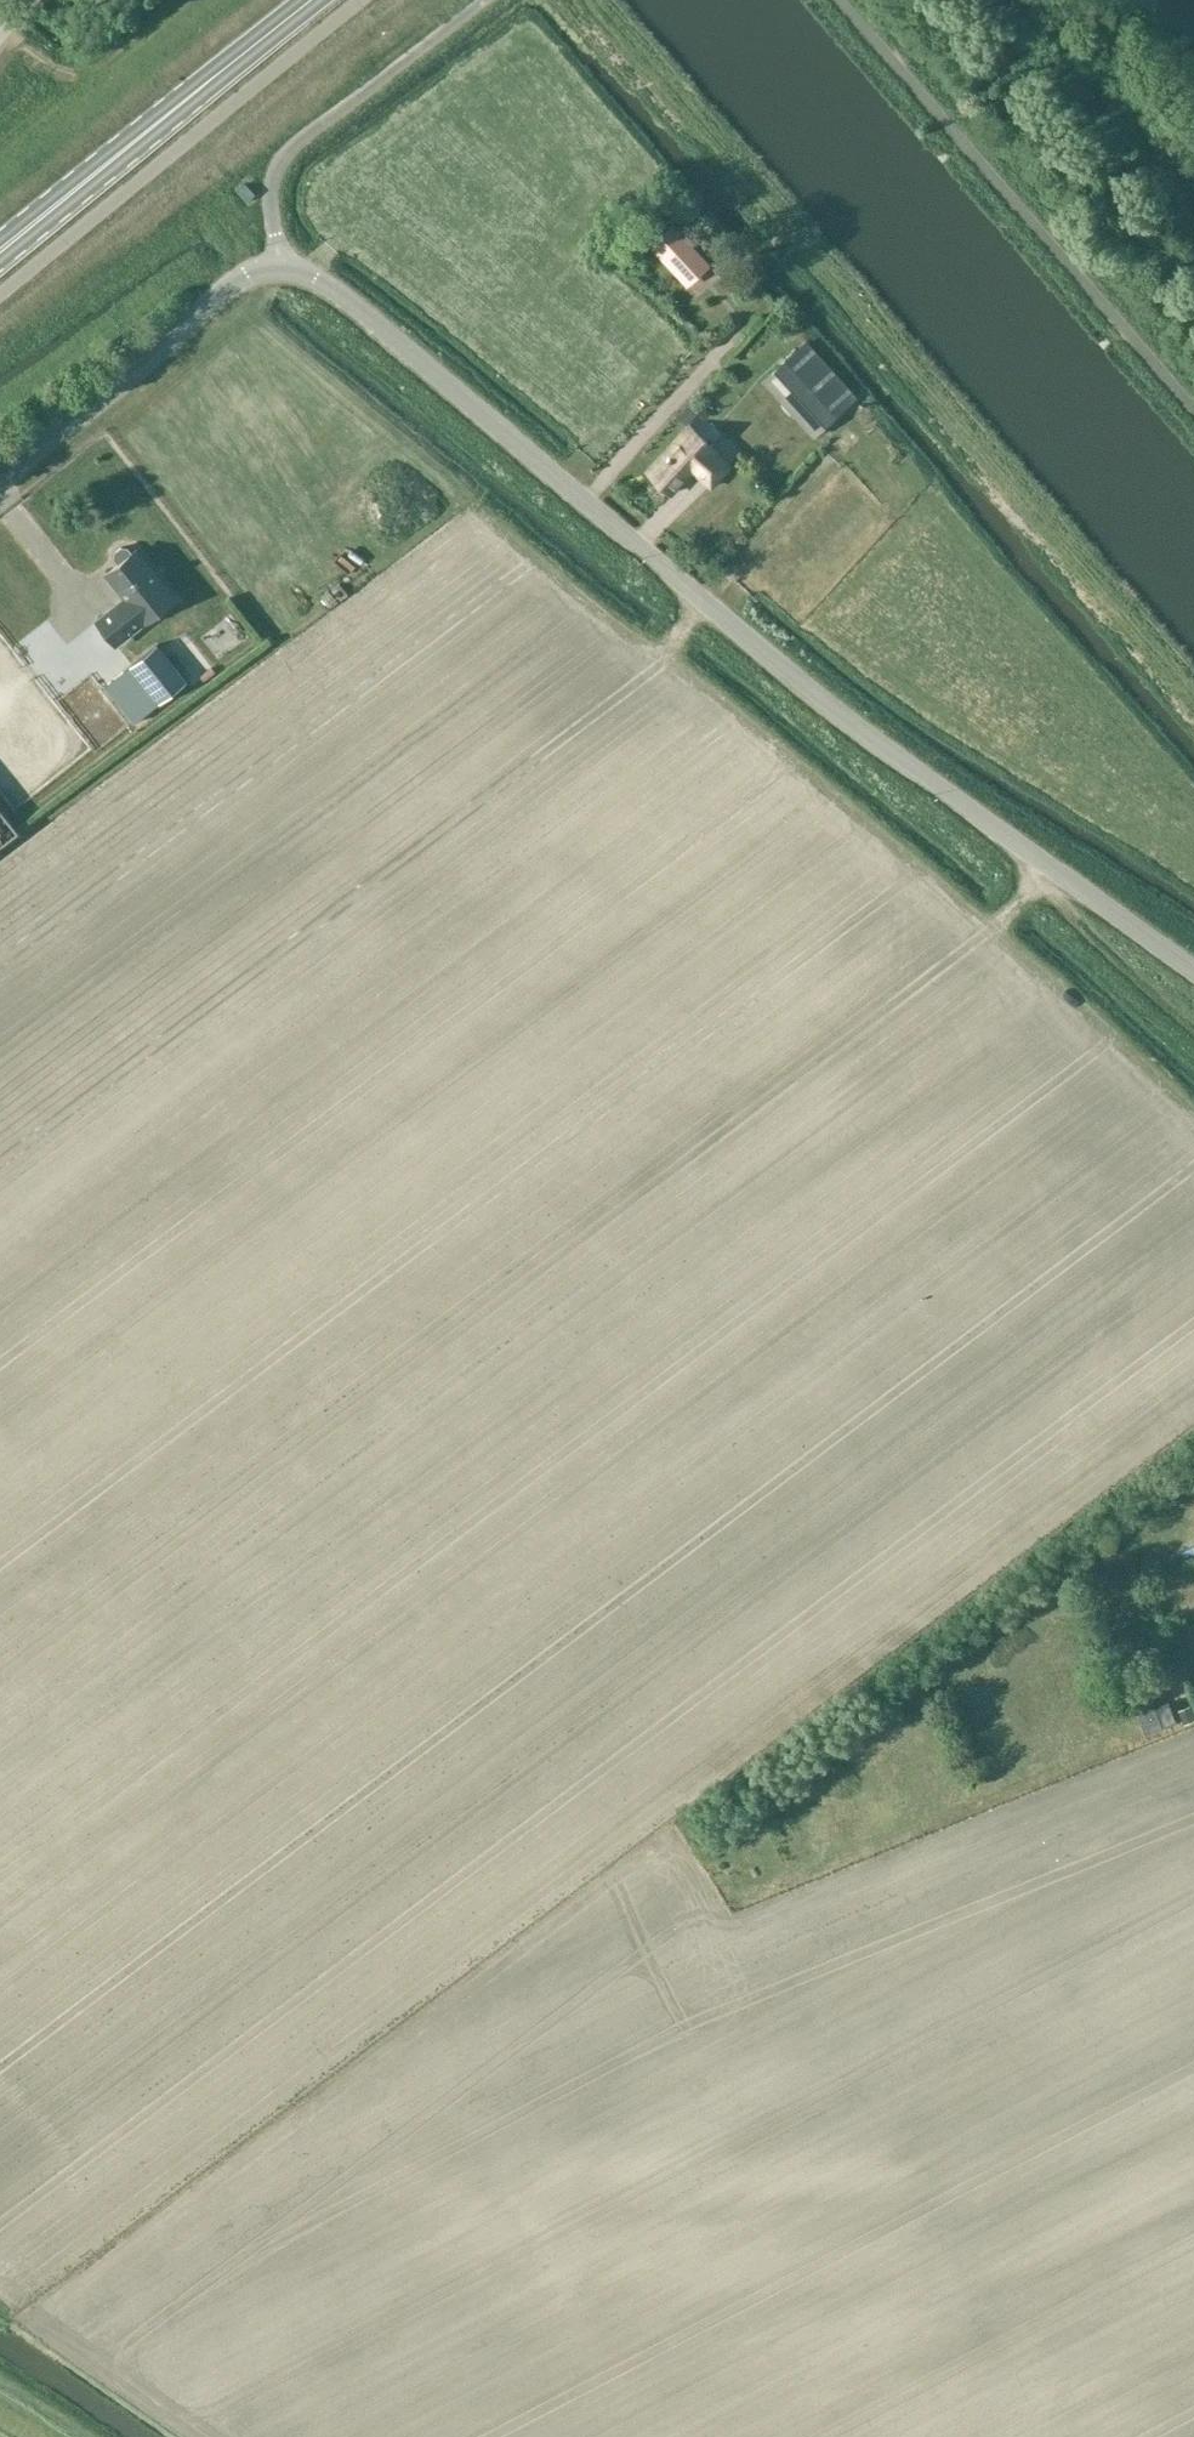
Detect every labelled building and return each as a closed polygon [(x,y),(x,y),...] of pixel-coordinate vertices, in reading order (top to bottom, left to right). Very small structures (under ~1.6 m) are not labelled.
[(650,246),(687,286),(709,265),(673,225),(650,246)] [(777,365),(763,377),(776,391),(780,387),(807,418),(802,422),(812,434),(858,395),(810,337),(808,339),(777,365)] [(710,486),(731,462),(688,422),(646,469),(673,491),(693,469),(710,486)] [(96,620),(114,643),(145,620),(145,621),(175,598),(136,549),(133,552),(128,546),(122,546),(116,551),(115,557),(119,563),(107,572),(127,597),(96,620)] [(157,644),(105,686),(134,722),(186,681),(157,644)] [(1175,1722),(1168,1704),(1154,1709),(1162,1727),(1175,1722)] [(1177,1709),(1183,1723),(1193,1718),(1188,1705),(1177,1709)]
